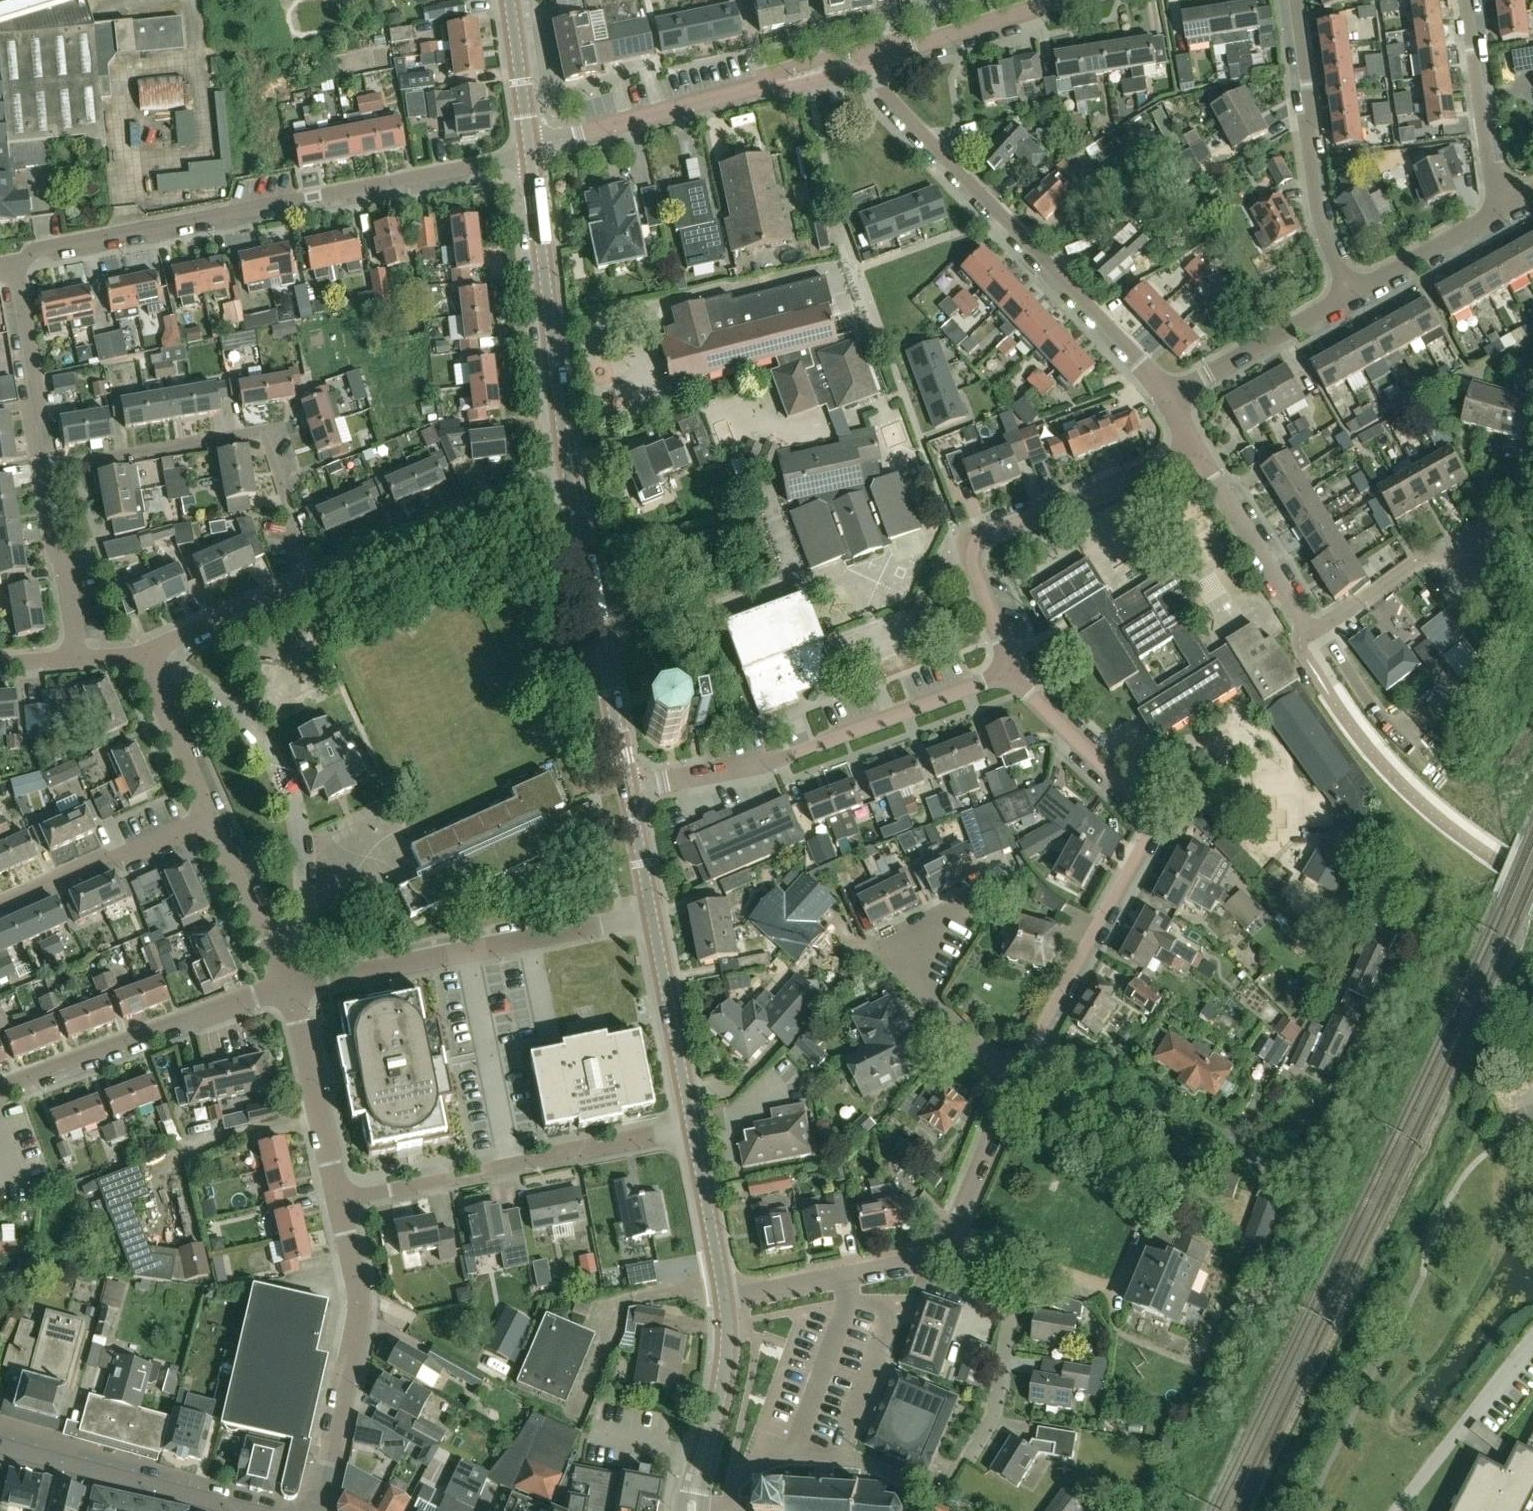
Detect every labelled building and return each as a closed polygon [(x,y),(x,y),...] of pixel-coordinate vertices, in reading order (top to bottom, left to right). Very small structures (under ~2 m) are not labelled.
[(7,161),(11,161),(12,169),(49,166),(47,142),(84,138),(85,151),(105,149),(101,101),(111,100),(109,67),(117,57),(184,50),(181,18),(95,27),(86,0),(0,0),(0,162),(7,161)] [(438,6),(441,20),(465,15),(462,0),(438,6)] [(649,35),(642,0),(583,0),(587,17),(560,23),(554,25),(560,53),(649,35)] [(779,0),(754,0),(755,4),(754,4),(760,32),(784,27),(779,0)] [(784,27),(808,22),(804,0),(779,0),(784,27)] [(850,13),(847,0),(821,0),(825,19),(850,13)] [(850,13),(874,8),(872,0),(847,0),(850,13)] [(1243,80),(1255,78),(1255,76),(1252,57),(1248,32),(1260,30),(1261,39),(1276,36),(1272,8),(1258,10),(1257,4),(1256,4),(1256,0),(1255,0),(1244,0),(1242,3),(1243,6),(1231,8),(1243,80)] [(1326,10),(1362,0),(1323,0),(1326,10)] [(1527,13),(1525,0),(1498,0),(1500,17),(1527,13)] [(1381,3),(1383,16),(1399,13),(1398,2),(1381,3)] [(1413,6),(1417,30),(1443,26),(1440,2),(1413,6)] [(1208,12),(1212,38),(1225,36),(1230,67),(1232,81),(1243,80),(1231,8),(1222,9),(1221,6),(1218,4),(1209,6),(1208,8),(1208,12)] [(708,11),(714,41),(741,35),(734,5),(708,11)] [(1361,20),(1378,18),(1376,7),(1359,9),(1361,20)] [(682,16),(688,46),(714,41),(708,11),(682,16)] [(1212,38),(1208,12),(1184,15),(1189,49),(1213,45),(1212,38)] [(1530,38),(1527,13),(1500,17),(1503,41),(1530,38)] [(688,46),(682,16),(655,22),(662,52),(688,46)] [(1324,50),(1351,46),(1347,22),(1321,26),(1324,50)] [(421,57),(429,55),(479,49),(476,24),(448,27),(441,28),(443,44),(420,46),(421,57)] [(1417,30),(1420,54),(1447,51),(1443,26),(1417,30)] [(391,43),(413,41),(412,28),(390,31),(391,43)] [(649,35),(560,53),(566,82),(598,75),(597,68),(654,56),(649,35)] [(1134,80),(1136,95),(1148,93),(1146,78),(1144,68),(1157,66),(1153,40),(1151,40),(1150,37),(1147,35),(1140,36),(1138,39),(1139,42),(1129,44),(1133,70),(1132,70),(1134,80)] [(1133,70),(1129,44),(1104,48),(1109,74),(1132,70),(1133,70)] [(1387,48),(1389,59),(1406,57),(1404,45),(1387,48)] [(1324,50),(1327,74),(1354,71),(1351,46),(1324,50)] [(1089,102),(1081,51),(1070,53),(1070,50),(1067,48),(1059,49),(1057,52),(1058,55),(1056,55),(1061,82),(1073,79),(1075,90),(1077,104),(1079,115),(1089,113),(1088,102),(1089,102)] [(1109,74),(1104,48),(1081,51),(1089,102),(1101,100),(1097,76),(1109,74)] [(455,78),(482,74),(479,49),(429,55),(431,67),(446,65),(447,78),(454,77),(455,78)] [(1420,54),(1424,79),(1450,75),(1447,51),(1420,54)] [(1368,69),(1385,67),(1383,55),(1366,57),(1368,69)] [(1181,86),(1195,84),(1191,56),(1177,58),(1181,86)] [(1002,72),(981,75),(986,105),(1019,100),(1016,85),(1044,81),(1040,57),(1015,60),(1015,62),(1000,64),(1002,72)] [(1406,57),(1389,59),(1390,70),(1407,68),(1406,57)] [(395,59),(402,92),(435,88),(434,74),(408,77),(406,58),(395,59)] [(1386,78),(1385,67),(1368,69),(1369,80),(1386,78)] [(1331,99),(1357,95),(1354,71),(1327,74),(1331,99)] [(1401,74),(1391,76),(1392,83),(1402,82),(1401,74)] [(1424,79),(1427,103),(1454,99),(1450,75),(1424,79)] [(351,159),(377,154),(370,119),(373,118),(369,97),(367,97),(363,76),(337,81),(339,94),(357,91),(359,99),(357,99),(361,121),(347,124),(348,131),(346,131),(351,159)] [(192,110),(188,78),(145,85),(149,116),(192,110)] [(1049,104),(1060,98),(1057,79),(1045,80),(1047,90),(1049,104)] [(1125,96),(1136,95),(1134,80),(1123,82),(1125,96)] [(351,159),(346,131),(344,132),(343,125),(328,127),(324,105),(323,96),(321,96),(319,85),(311,87),(315,107),(320,130),(319,130),(325,164),(351,159)] [(454,115),(457,137),(490,132),(487,107),(486,107),(483,89),(452,93),(441,94),(441,93),(426,95),(429,121),(444,119),(444,117),(454,115)] [(1225,130),(1258,113),(1247,92),(1214,110),(1225,130)] [(1396,107),(1412,105),(1411,93),(1394,95),(1396,107)] [(370,119),(377,154),(403,149),(397,114),(382,117),(382,112),(378,95),(375,95),(369,97),(373,118),(370,119)] [(1361,120),(1357,95),(1331,99),(1334,123),(1361,120)] [(1458,124),(1454,99),(1427,103),(1431,127),(1458,124)] [(1373,106),(1375,118),(1391,115),(1390,104),(1373,106)] [(1413,116),(1412,105),(1396,107),(1397,118),(1413,116)] [(315,107),(303,110),(307,132),(293,134),(295,141),(294,141),(299,169),(325,164),(319,130),(320,130),(315,107)] [(1269,133),(1258,113),(1225,130),(1235,151),(1269,133)] [(1391,115),(1375,118),(1377,129),(1393,126),(1391,115)] [(1361,120),(1334,123),(1338,148),(1364,144),(1361,120)] [(143,123),(142,146),(154,147),(154,123),(143,123)] [(1046,155),(1038,147),(1036,149),(1027,141),(1029,139),(1014,125),(982,160),(998,174),(1016,154),(1033,170),(1045,157),(1044,156),(1046,155)] [(1185,137),(1190,147),(1203,141),(1198,131),(1185,137)] [(1203,141),(1190,147),(1197,160),(1210,154),(1203,141)] [(1429,205),(1457,194),(1451,179),(1464,175),(1454,148),(1428,158),(1431,166),(1416,172),(1423,190),(1417,193),(1423,208),(1429,205)] [(1269,170),(1279,188),(1293,180),(1283,158),(1282,158),(1278,149),(1248,167),(1253,178),(1269,170)] [(737,163),(721,166),(732,220),(728,221),(735,253),(790,241),(785,216),(780,217),(767,156),(751,159),(749,150),(735,153),(737,163)] [(0,162),(0,223),(13,222),(12,220),(28,218),(26,197),(11,198),(7,161),(0,162)] [(1052,179),(1028,202),(1047,221),(1070,198),(1069,197),(1078,188),(1081,191),(1090,183),(1068,161),(1057,168),(1060,170),(1052,179)] [(1081,191),(1079,193),(1090,204),(1106,188),(1113,180),(1105,170),(1096,177),(1095,177),(1090,183),(1081,191)] [(1348,197),(1337,203),(1356,239),(1384,224),(1365,188),(1362,190),(1354,173),(1340,180),(1348,197)] [(1165,189),(1173,203),(1188,195),(1180,181),(1165,189)] [(719,256),(726,255),(720,223),(713,224),(704,183),(667,191),(676,233),(679,232),(687,270),(721,263),(719,256)] [(622,184),(589,191),(590,195),(584,196),(591,228),(587,229),(597,272),(647,262),(636,214),(638,214),(634,197),(632,198),(630,186),(623,187),(622,184)] [(935,189),(910,198),(921,227),(946,218),(935,189)] [(1253,212),(1264,231),(1253,237),(1262,252),(1272,247),(1301,231),(1282,196),(1253,212)] [(896,237),(921,227),(910,198),(885,208),(896,237)] [(659,208),(645,212),(648,229),(663,226),(659,208)] [(870,246),(896,237),(885,208),(860,217),(870,246)] [(451,225),(454,246),(479,243),(476,219),(461,220),(460,212),(444,213),(445,224),(451,225)] [(418,250),(435,248),(433,221),(415,222),(418,250)] [(377,256),(384,255),(387,269),(398,268),(407,266),(404,251),(398,223),(374,228),(377,242),(374,243),(377,256)] [(333,252),(336,267),(347,266),(348,274),(361,271),(359,262),(362,261),(355,231),(330,236),(333,252)] [(829,248),(826,232),(816,235),(820,250),(829,248)] [(1118,245),(1093,267),(1111,287),(1136,265),(1131,260),(1148,244),(1139,233),(1122,250),(1118,245)] [(338,276),(336,267),(333,252),(330,236),(304,242),(311,272),(314,271),(316,281),(328,278),(329,283),(339,281),(338,276)] [(1532,274),(1532,240),(1532,238),(1513,249),(1528,276),(1532,274)] [(479,243),(454,246),(457,270),(451,271),(453,283),(470,280),(469,270),(482,268),(479,243)] [(263,250),(269,280),(279,278),(281,288),(294,286),(292,275),(295,275),(288,245),(263,250)] [(424,250),(425,260),(437,258),(435,248),(424,250)] [(1513,249),(1494,260),(1509,287),(1528,276),(1513,249)] [(269,280),(263,250),(238,255),(244,285),(247,285),(249,295),(262,293),(260,282),(269,280)] [(871,251),(863,254),(866,261),(874,258),(871,251)] [(1004,272),(985,252),(965,271),(965,272),(960,276),(971,287),(975,283),(983,291),(1004,272)] [(1186,271),(1193,279),(1206,266),(1199,258),(1186,271)] [(222,259),(196,264),(203,295),(213,292),(215,302),(228,300),(226,290),(228,289),(222,259)] [(1490,297),(1509,287),(1494,260),(1475,270),(1490,297)] [(203,295),(196,264),(171,270),(177,300),(181,299),(182,309),(195,306),(193,297),(203,295)] [(1214,274),(1206,266),(1193,279),(1201,287),(1214,274)] [(376,307),(387,305),(391,304),(385,270),(370,273),(376,307)] [(1456,281),(1471,308),(1490,297),(1475,270),(1456,281)] [(1001,311),(1022,291),(1004,272),(983,291),(988,297),(984,301),(995,312),(999,308),(1001,311)] [(156,273),(131,278),(137,308),(147,307),(148,316),(161,314),(160,304),(162,303),(156,273)] [(446,283),(445,273),(431,274),(432,285),(446,283)] [(688,289),(685,274),(676,276),(680,291),(688,289)] [(137,308),(131,278),(105,283),(111,314),(114,313),(116,323),(119,322),(122,333),(141,328),(136,308),(137,308)] [(667,337),(659,339),(662,350),(671,386),(776,359),(778,364),(779,370),(770,374),(787,420),(816,409),(816,410),(825,406),(828,414),(841,409),(876,396),(856,342),(855,342),(853,335),(836,339),(828,308),(833,307),(825,278),(732,302),(730,296),(673,310),(677,326),(665,329),(667,337)] [(462,318),(487,314),(484,290),(472,291),(470,280),(453,283),(454,294),(459,295),(462,318)] [(1471,308),(1456,281),(1437,291),(1452,319),(1471,308)] [(305,285),(294,288),(301,318),(312,316),(305,285)] [(1211,296),(1219,306),(1231,295),(1223,285),(1211,296)] [(70,322),(72,332),(94,327),(93,317),(95,317),(89,286),(63,292),(70,322)] [(424,288),(425,298),(441,296),(440,286),(424,288)] [(1146,323),(1165,305),(1147,286),(1128,304),(1146,323)] [(965,291),(953,302),(961,310),(973,299),(965,291)] [(1020,330),(1040,311),(1022,291),(1001,311),(1002,312),(998,316),(1007,326),(1001,331),(1009,339),(1010,340),(1011,339),(1020,330)] [(60,324),(70,322),(63,292),(38,297),(44,327),(47,327),(49,337),(62,335),(60,324)] [(313,316),(333,311),(331,298),(315,301),(312,308),(313,316)] [(980,307),(973,299),(961,310),(969,318),(980,307)] [(244,323),(241,313),(240,304),(239,302),(223,305),(227,326),(244,323)] [(1408,313),(1423,340),(1442,330),(1427,302),(1408,313)] [(1183,324),(1165,305),(1146,323),(1163,342),(1183,324)] [(1038,350),(1058,330),(1040,311),(1020,330),(1026,337),(1022,341),(1032,352),(1037,348),(1038,350)] [(1404,351),(1423,340),(1408,313),(1389,323),(1404,351)] [(459,342),(461,354),(479,352),(479,349),(492,348),(490,339),(487,314),(462,318),(465,342),(459,342)] [(248,333),(265,329),(262,315),(245,318),(248,333)] [(176,329),(174,316),(162,319),(165,331),(176,329)] [(955,320),(944,330),(950,336),(961,327),(955,320)] [(1389,323),(1370,334),(1385,361),(1404,351),(1389,323)] [(1530,323),(1522,328),(1522,329),(1511,335),(1517,346),(1528,340),(1532,337),(1532,328),(1530,323)] [(1200,343),(1183,324),(1163,342),(1181,361),(1200,343)] [(214,339),(225,336),(222,326),(212,328),(214,339)] [(270,328),(273,342),(285,340),(283,326),(270,328)] [(185,327),(176,329),(178,337),(180,345),(188,343),(188,344),(202,341),(199,327),(185,331),(185,327)] [(1056,369),(1077,350),(1058,330),(1038,350),(1040,352),(1035,356),(1046,367),(1050,362),(1056,369)] [(107,335),(112,361),(127,357),(121,332),(107,335)] [(155,354),(149,334),(134,339),(140,359),(155,354)] [(1350,344),(1365,372),(1385,361),(1370,334),(1350,344)] [(99,364),(112,361),(107,335),(94,338),(99,364)] [(1517,346),(1511,335),(1492,346),(1498,356),(1506,351),(1506,352),(1517,346)] [(236,336),(222,338),(224,353),(239,350),(236,336)] [(972,355),(982,346),(974,338),(964,347),(972,355)] [(1006,358),(1018,346),(1011,339),(1010,340),(1009,339),(998,350),(1006,358)] [(436,344),(437,354),(449,353),(448,342),(436,344)] [(918,378),(947,368),(938,343),(909,353),(918,378)] [(1331,355),(1346,382),(1365,372),(1350,344),(1331,355)] [(1490,361),(1498,356),(1492,346),(1484,350),(1490,361)] [(160,351),(161,355),(163,364),(166,379),(174,377),(172,362),(173,362),(171,348),(160,351)] [(1074,388),(1095,369),(1077,350),(1056,369),(1064,377),(1059,381),(1070,392),(1074,388)] [(480,362),(479,352),(461,354),(462,365),(468,365),(470,388),(496,385),(493,360),(480,362)] [(1346,382),(1331,355),(1312,365),(1327,393),(1346,382)] [(155,366),(154,366),(156,381),(166,379),(163,364),(155,366)] [(1287,365),(1266,377),(1286,411),(1306,399),(1287,365)] [(1440,370),(1445,381),(1453,377),(1448,366),(1440,370)] [(918,378),(928,404),(957,393),(947,368),(918,378)] [(289,376),(265,380),(268,405),(295,400),(293,388),(301,387),(299,369),(288,370),(289,376)] [(1028,383),(1034,389),(1047,377),(1040,370),(1028,383)] [(1437,386),(1445,381),(1440,370),(1431,375),(1437,386)] [(362,379),(360,373),(360,372),(339,379),(345,397),(361,392),(362,379)] [(57,405),(67,403),(65,390),(79,388),(77,373),(53,377),(57,405)] [(1047,377),(1034,389),(1043,398),(1055,386),(1047,377)] [(1265,423),(1286,411),(1266,377),(1246,388),(1265,423)] [(1345,388),(1350,397),(1372,387),(1367,377),(1345,388)] [(268,405),(265,380),(238,384),(238,379),(229,380),(231,398),(240,396),(242,409),(268,405)] [(1482,430),(1494,388),(1460,379),(1456,393),(1470,397),(1462,425),(1482,430)] [(106,397),(104,383),(93,385),(95,398),(106,397)] [(192,390),(196,417),(220,413),(218,400),(226,399),(224,384),(216,385),(216,386),(192,390)] [(496,385),(470,388),(473,412),(468,412),(469,422),(486,421),(485,411),(498,410),(496,385)] [(339,420),(328,387),(304,394),(307,403),(301,404),(309,430),(333,422),(339,420)] [(1245,434),(1265,423),(1246,388),(1226,400),(1245,434)] [(1502,436),(1514,394),(1494,388),(1482,430),(1502,436)] [(192,390),(168,394),(173,421),(196,417),(192,390)] [(1404,394),(1409,404),(1417,400),(1411,390),(1404,394)] [(966,418),(957,393),(928,404),(937,429),(966,418)] [(173,421),(168,394),(144,398),(149,424),(173,421)] [(1401,409),(1409,404),(1404,394),(1396,398),(1401,409)] [(1502,436),(1522,441),(1527,427),(1532,428),(1532,426),(1532,400),(1514,394),(1502,436)] [(125,428),(149,424),(144,398),(121,402),(120,401),(111,402),(114,419),(123,417),(125,428)] [(1416,406),(1407,411),(1411,418),(1414,423),(1422,419),(1422,420),(1437,411),(1430,398),(1416,406)] [(1025,399),(1014,410),(1029,427),(1040,417),(1025,399)] [(788,451),(778,453),(788,502),(798,500),(800,511),(791,514),(811,569),(843,558),(845,562),(890,546),(889,541),(918,531),(921,530),(901,474),(881,482),(875,462),(878,461),(873,430),(851,435),(850,435),(841,409),(828,414),(837,437),(839,447),(790,458),(788,451)] [(1088,426),(1097,452),(1121,443),(1118,432),(1126,429),(1129,435),(1142,431),(1135,411),(1113,419),(1110,413),(1094,418),(1097,423),(1088,426)] [(1366,416),(1371,426),(1380,421),(1374,411),(1366,416)] [(1411,418),(1407,411),(1395,418),(1400,425),(1411,418)] [(108,412),(84,416),(89,443),(113,439),(108,412)] [(12,438),(8,414),(0,415),(0,439),(12,438)] [(89,443),(84,416),(60,420),(64,447),(89,443)] [(678,424),(683,438),(693,434),(699,447),(693,450),(700,469),(716,463),(696,416),(678,424)] [(1363,430),(1371,426),(1366,416),(1358,420),(1363,430)] [(333,422),(309,430),(318,455),(321,454),(329,452),(332,458),(332,460),(349,455),(346,445),(340,446),(333,422)] [(1075,460),(1097,452),(1088,426),(1080,429),(1081,432),(1067,437),(1066,436),(1049,443),(1055,458),(1072,451),(1075,460)] [(1370,432),(1375,439),(1385,434),(1381,426),(1370,432)] [(421,433),(428,448),(440,442),(434,427),(421,433)] [(979,436),(976,427),(965,431),(969,441),(979,436)] [(472,455),(473,461),(505,458),(502,433),(471,436),(471,429),(440,432),(441,439),(451,464),(462,459),(461,456),(472,455)] [(1031,457),(1044,452),(1036,430),(1023,434),(1031,457)] [(1300,437),(1304,444),(1315,438),(1310,430),(1300,437)] [(989,457),(1000,488),(1022,480),(1016,464),(1029,459),(1019,432),(1005,436),(1010,449),(989,457)] [(1364,445),(1375,439),(1370,432),(1360,437),(1364,445)] [(1336,439),(1341,447),(1351,441),(1347,433),(1336,439)] [(1300,447),(1304,444),(1300,437),(1289,443),(1294,450),(1300,447)] [(0,439),(0,464),(15,462),(12,438),(0,439)] [(660,477),(688,466),(677,440),(624,462),(638,495),(639,495),(643,505),(669,496),(660,477)] [(764,447),(751,441),(745,454),(758,460),(764,447)] [(1355,449),(1351,441),(1341,447),(1345,455),(1355,449)] [(772,466),(781,448),(767,442),(758,460),(772,466)] [(1274,489),(1301,473),(1312,466),(1300,447),(1294,450),(1262,470),(1274,489)] [(223,476),(250,472),(246,448),(219,453),(223,476)] [(1263,463),(1271,459),(1266,449),(1258,452),(1263,463)] [(362,454),(366,463),(375,459),(371,450),(362,454)] [(1434,460),(1451,490),(1469,480),(1452,450),(1434,460)] [(1243,457),(1250,470),(1261,464),(1254,451),(1243,457)] [(329,452),(321,454),(323,461),(332,458),(329,452)] [(409,471),(419,493),(444,483),(439,472),(447,468),(439,452),(431,456),(432,461),(409,471)] [(969,475),(977,496),(1000,488),(989,457),(967,465),(962,453),(948,458),(956,480),(969,475)] [(1432,500),(1451,490),(1434,460),(1416,470),(1432,500)] [(332,476),(344,471),(340,462),(328,467),(332,476)] [(100,473),(104,497),(141,491),(140,486),(136,467),(100,473)] [(174,470),(177,486),(187,484),(185,469),(174,470)] [(166,488),(177,486),(174,470),(163,472),(166,488)] [(1397,480),(1414,510),(1432,500),(1416,470),(1397,480)] [(395,504),(419,493),(409,471),(385,482),(383,477),(375,480),(382,497),(390,493),(395,504)] [(254,497),(250,472),(223,476),(227,502),(226,502),(228,514),(251,510),(249,498),(254,497)] [(1301,473),(1274,489),(1286,508),(1312,491),(1301,473)] [(1352,479),(1357,487),(1367,482),(1363,474),(1352,479)] [(14,501),(10,477),(0,479),(0,503),(14,501)] [(1396,521),(1414,510),(1397,480),(1379,491),(1396,521)] [(340,501),(350,523),(374,513),(370,502),(378,499),(370,482),(362,486),(363,491),(340,501)] [(1367,482),(1357,487),(1361,495),(1371,490),(1367,482)] [(187,484),(177,486),(179,501),(190,499),(187,484)] [(169,503),(179,501),(177,486),(166,488),(169,503)] [(145,516),(141,491),(104,497),(108,522),(111,521),(114,537),(145,531),(143,517),(145,516)] [(1312,491),(1286,508),(1297,526),(1323,509),(1312,491)] [(18,525),(14,501),(0,503),(0,528),(18,525)] [(182,503),(184,515),(196,513),(194,501),(182,503)] [(326,534),(350,523),(340,501),(316,511),(315,506),(306,510),(313,527),(321,522),(326,534)] [(1323,509),(1297,526),(1308,543),(1334,527),(1323,509)] [(1378,525),(1388,519),(1384,512),(1373,517),(1378,525)] [(1392,527),(1388,519),(1378,525),(1383,533),(1392,527)] [(209,524),(211,536),(227,534),(225,522),(209,524)] [(173,526),(177,547),(193,544),(193,537),(199,536),(197,525),(191,526),(191,524),(173,526)] [(0,528),(0,552),(22,549),(18,525),(0,528)] [(168,548),(177,547),(173,526),(164,527),(168,548)] [(1334,527),(1308,543),(1319,561),(1345,545),(1334,527)] [(142,551),(137,535),(122,539),(126,556),(142,551)] [(218,550),(229,575),(254,564),(244,539),(218,550)] [(1345,545),(1319,561),(1319,562),(1314,565),(1324,583),(1357,563),(1345,545)] [(22,549),(0,552),(0,584),(0,586),(16,583),(15,574),(26,572),(22,549)] [(203,586),(229,575),(218,550),(192,561),(203,586)] [(148,569),(163,604),(189,593),(178,568),(177,569),(173,559),(148,569)] [(1266,643),(1255,625),(1227,642),(1229,645),(1211,657),(1188,620),(1197,614),(1175,578),(1166,584),(1160,576),(1116,603),(1089,560),(1032,595),(1050,625),(1066,615),(1080,638),(1078,639),(1111,693),(1126,683),(1143,711),(1139,713),(1157,741),(1237,692),(1233,685),(1240,680),(1261,715),(1266,712),(1323,791),(1329,787),(1338,800),(1340,833),(1332,848),(1325,844),(1307,874),(1336,892),(1354,862),(1348,859),(1364,833),(1364,822),(1367,821),(1366,810),(1363,810),(1362,799),(1375,791),(1298,683),(1301,681),(1274,639),(1266,643)] [(1357,563),(1324,583),(1336,601),(1350,592),(1353,597),(1372,586),(1368,581),(1357,563)] [(138,615),(163,604),(148,569),(122,580),(123,585),(118,589),(127,615),(136,612),(138,615)] [(10,589),(14,613),(40,609),(36,585),(10,589)] [(822,642),(823,642),(806,594),(724,623),(741,671),(743,671),(759,715),(799,701),(796,693),(835,679),(822,642)] [(40,609),(14,613),(17,637),(44,633),(40,609)] [(1425,662),(1416,651),(1383,611),(1348,638),(1387,690),(1425,662)] [(661,649),(657,626),(647,627),(651,651),(661,649)] [(1435,647),(1430,640),(1416,651),(1425,662),(1433,672),(1439,668),(1448,680),(1447,681),(1454,689),(1477,670),(1471,662),(1469,663),(1448,636),(1435,647)] [(117,704),(107,680),(97,684),(95,678),(77,687),(84,703),(85,702),(90,715),(117,704)] [(7,724),(18,723),(17,720),(18,720),(16,693),(0,694),(0,724),(7,724)] [(686,730),(686,729),(694,728),(694,729),(705,727),(702,707),(691,709),(692,715),(684,717),(683,713),(669,703),(653,706),(643,719),(646,736),(659,746),(676,743),(686,730)] [(127,727),(117,704),(90,715),(102,744),(120,737),(117,731),(127,727)] [(37,706),(39,730),(40,738),(52,732),(51,729),(50,705),(37,706)] [(27,731),(39,730),(37,706),(25,707),(27,731)] [(997,772),(1006,795),(1019,790),(1018,786),(1011,768),(1031,761),(1016,722),(990,732),(1001,760),(1003,759),(1007,768),(997,772)] [(343,729),(330,735),(325,724),(299,736),(303,746),(290,752),(310,798),(324,793),(328,803),(355,791),(350,781),(364,775),(343,729)] [(19,736),(8,737),(9,751),(21,750),(20,736),(19,736)] [(954,745),(971,793),(981,789),(973,766),(987,761),(978,736),(954,745)] [(106,750),(118,779),(145,768),(135,744),(125,749),(123,743),(106,750)] [(956,798),(971,793),(954,745),(929,754),(938,779),(950,774),(952,782),(951,783),(956,798)] [(48,752),(52,764),(62,760),(57,748),(48,752)] [(81,771),(86,769),(95,764),(91,753),(76,759),(81,771)] [(892,768),(901,793),(903,800),(905,799),(911,817),(920,814),(911,789),(925,784),(916,759),(892,768)] [(80,776),(75,762),(58,768),(63,783),(80,776)] [(155,791),(145,768),(118,779),(119,780),(110,785),(116,798),(119,797),(125,810),(130,808),(131,809),(149,801),(146,795),(155,791)] [(901,793),(892,768),(867,777),(877,802),(901,793)] [(995,799),(1006,795),(997,772),(986,775),(994,795),(995,799)] [(25,780),(30,796),(46,791),(41,775),(25,780)] [(398,890),(411,918),(529,864),(531,869),(544,863),(548,870),(596,848),(587,804),(556,818),(553,811),(562,807),(548,775),(511,792),(515,801),(411,848),(421,871),(412,875),(415,882),(398,890)] [(855,782),(831,790),(849,840),(859,836),(854,819),(851,811),(864,806),(855,782)] [(1077,807),(1053,789),(1045,785),(1026,792),(1020,794),(1019,790),(1006,795),(995,799),(997,803),(995,803),(1007,826),(1035,816),(1035,813),(1039,812),(1074,840),(1093,815),(1080,804),(1077,807)] [(839,844),(849,840),(831,790),(806,799),(815,824),(829,819),(832,827),(839,844)] [(938,797),(945,818),(956,814),(948,793),(938,797)] [(94,802),(103,821),(114,816),(106,797),(94,802)] [(935,822),(945,818),(938,797),(927,800),(935,822)] [(806,842),(788,799),(736,821),(731,810),(682,831),(678,843),(687,863),(698,868),(705,885),(806,842)] [(62,818),(72,842),(96,832),(91,822),(98,819),(90,802),(84,805),(85,808),(62,818)] [(992,832),(1007,826),(995,803),(994,803),(983,808),(992,832)] [(981,836),(992,832),(983,808),(972,812),(981,836)] [(970,840),(981,836),(972,812),(961,816),(970,840)] [(1083,889),(1101,854),(1096,852),(1109,828),(1093,815),(1074,840),(1056,874),(1083,889)] [(1221,839),(1200,816),(1194,823),(1253,883),(1259,878),(1238,856),(1244,850),(1227,833),(1221,839)] [(0,837),(10,833),(3,817),(0,818),(0,836),(0,837)] [(49,852),(72,842),(62,818),(39,828),(37,825),(32,827),(40,845),(45,843),(49,852)] [(937,840),(942,838),(935,825),(926,829),(927,831),(931,840),(936,838),(937,840)] [(897,837),(904,852),(917,845),(911,831),(897,837)] [(26,833),(4,844),(14,868),(37,858),(26,833)] [(86,849),(106,840),(103,833),(83,842),(86,849)] [(1044,847),(1036,834),(1019,844),(1026,857),(1044,847)] [(822,838),(807,844),(816,866),(831,861),(822,838)] [(924,870),(936,894),(958,884),(942,852),(948,849),(942,838),(937,840),(936,838),(931,840),(934,846),(935,846),(935,847),(929,850),(932,857),(921,863),(924,870)] [(14,868),(4,844),(0,845),(0,874),(14,868)] [(1210,884),(1223,861),(1194,845),(1188,857),(1180,852),(1167,876),(1218,904),(1224,892),(1210,884)] [(951,857),(948,849),(942,852),(958,884),(980,872),(969,848),(951,857)] [(885,880),(873,856),(864,860),(874,880),(856,889),(873,925),(895,914),(880,883),(885,880)] [(854,882),(843,860),(831,865),(842,888),(854,882)] [(198,887),(187,864),(178,868),(176,863),(158,871),(171,899),(198,887)] [(1068,903),(1049,891),(1028,868),(1020,875),(1040,899),(1038,902),(1060,917),(1068,903)] [(916,888),(906,869),(885,880),(880,883),(895,914),(918,903),(911,890),(916,888)] [(721,882),(726,894),(754,882),(750,870),(721,882)] [(92,883),(104,910),(133,898),(126,881),(119,883),(115,873),(92,883)] [(778,889),(749,921),(798,964),(827,932),(819,924),(838,904),(805,874),(786,895),(778,889)] [(1218,904),(1167,876),(1155,898),(1179,912),(1187,898),(1197,903),(1196,905),(1212,914),(1213,913),(1219,915),(1221,912),(1218,910),(1221,905),(1218,904)] [(148,891),(143,881),(132,886),(136,896),(148,891)] [(75,923),(104,910),(92,883),(68,894),(72,903),(67,906),(75,923)] [(198,887),(171,899),(184,928),(200,921),(198,915),(208,910),(198,887)] [(1265,914),(1242,891),(1224,909),(1247,932),(1265,914)] [(33,909),(44,934),(67,924),(56,899),(33,909)] [(697,937),(735,930),(730,903),(692,910),(697,937)] [(10,920),(21,944),(44,934),(33,909),(10,920)] [(1192,967),(1192,966),(1199,954),(1166,936),(1172,925),(1147,911),(1135,934),(1192,967)] [(1051,971),(1064,926),(1046,920),(1044,927),(1008,916),(1004,931),(1011,933),(1008,942),(1005,943),(1003,950),(1005,954),(1004,957),(1008,958),(1009,962),(1016,964),(1020,962),(1034,966),(1036,970),(1043,972),(1047,970),(1051,971)] [(1364,957),(1348,989),(1368,999),(1370,994),(1373,989),(1376,982),(1383,968),(1390,954),(1397,936),(1363,917),(1354,937),(1362,941),(1355,953),(1364,957)] [(21,944),(10,920),(0,924),(0,954),(21,944)] [(171,935),(167,926),(153,933),(156,942),(171,935)] [(226,952),(216,928),(206,933),(204,928),(190,934),(202,962),(226,952)] [(740,957),(735,930),(697,937),(702,964),(740,957)] [(1193,967),(1192,966),(1192,967),(1135,934),(1122,957),(1147,971),(1154,958),(1164,963),(1164,965),(1179,975),(1181,970),(1188,974),(1193,967)] [(163,971),(161,966),(159,958),(154,946),(150,935),(140,939),(149,965),(153,975),(160,972),(163,971)] [(48,941),(55,956),(64,952),(57,937),(48,941)] [(169,940),(154,946),(159,958),(170,954),(173,952),(169,940)] [(55,956),(48,941),(39,945),(46,960),(55,956)] [(237,975),(226,952),(202,962),(191,966),(193,971),(198,981),(205,996),(230,985),(227,979),(237,975)] [(771,967),(769,954),(741,959),(744,972),(771,967)] [(10,959),(1,962),(8,977),(16,974),(10,959)] [(113,973),(103,977),(108,990),(118,987),(113,973)] [(1138,981),(1152,990),(1156,984),(1143,974),(1138,981)] [(761,1009),(729,1044),(750,1062),(777,1032),(780,1034),(777,1036),(789,1046),(828,1002),(799,976),(766,1013),(761,1009)] [(108,990),(103,977),(93,980),(98,994),(108,990)] [(161,978),(138,987),(147,1011),(170,1002),(161,978)] [(1073,1021),(1097,1037),(1117,1007),(1108,1000),(1114,990),(1098,979),(1080,1006),(1082,1007),(1073,1021)] [(1152,990),(1138,981),(1137,980),(1125,997),(1151,1015),(1164,998),(1152,990)] [(147,1011),(138,987),(114,995),(123,1019),(147,1011)] [(364,1001),(336,1007),(344,1045),(334,1047),(341,1076),(342,1076),(345,1094),(344,1094),(351,1124),(360,1122),(368,1159),(396,1154),(396,1153),(422,1147),(422,1148),(450,1142),(442,1105),(451,1103),(445,1073),(444,1074),(440,1055),(441,1055),(435,1026),(426,1028),(418,989),(390,995),(390,997),(364,1002),(364,1001)] [(49,997),(54,1010),(64,1006),(59,994),(49,997)] [(44,1015),(54,1010),(49,997),(39,1000),(44,1015)] [(107,998),(83,1007),(92,1031),(116,1022),(107,998)] [(856,1020),(872,1052),(873,1052),(901,1037),(900,1033),(910,1028),(895,999),(873,1010),(870,1005),(853,1014),(856,1019),(856,1020)] [(709,1025),(729,1044),(761,1009),(754,1003),(745,1013),(731,1001),(709,1025)] [(1324,1036),(1320,1034),(1318,1040),(1311,1053),(1316,1055),(1311,1067),(1331,1076),(1360,1016),(1339,1006),(1328,1029),(1324,1036)] [(92,1031),(83,1007),(60,1015),(69,1039),(92,1031)] [(0,1015),(0,1031),(10,1027),(5,1014),(0,1015)] [(29,1027),(37,1051),(61,1042),(52,1018),(29,1027)] [(1275,1031),(1292,1044),(1293,1045),(1303,1032),(1285,1018),(1275,1031)] [(1306,1034),(1318,1040),(1320,1034),(1323,1027),(1313,1022),(1308,1033),(1306,1033),(1306,1034)] [(14,1059),(37,1051),(29,1027),(5,1035),(14,1059)] [(873,1052),(872,1052),(848,1063),(861,1089),(925,1057),(910,1028),(900,1033),(901,1037),(873,1052)] [(812,1031),(798,1046),(819,1067),(828,1057),(818,1047),(823,1042),(812,1031)] [(1318,1040),(1306,1034),(1291,1064),(1303,1070),(1311,1053),(1318,1040)] [(561,1051),(528,1058),(533,1081),(540,1080),(545,1106),(538,1108),(543,1131),(576,1124),(577,1129),(621,1120),(620,1115),(652,1108),(647,1085),(641,1086),(635,1060),(642,1059),(637,1035),(604,1042),(603,1037),(560,1046),(561,1051)] [(1215,1097),(1231,1072),(1230,1072),(1233,1067),(1196,1044),(1193,1049),(1171,1035),(1156,1058),(1183,1076),(1178,1083),(1195,1094),(1199,1087),(1215,1097)] [(1254,1054),(1278,1068),(1291,1047),(1278,1038),(1275,1043),(1265,1037),(1254,1054)] [(205,1068),(213,1101),(272,1087),(264,1055),(205,1068)] [(190,1106),(213,1101),(205,1068),(182,1073),(186,1088),(174,1091),(178,1107),(189,1104),(190,1106)] [(967,1104),(944,1089),(950,1081),(939,1072),(921,1098),(913,1093),(899,1111),(919,1126),(923,1118),(946,1134),(967,1104)] [(128,1085),(137,1110),(161,1101),(152,1077),(128,1085)] [(114,1118),(137,1110),(128,1085),(105,1094),(114,1118)] [(74,1105),(83,1129),(106,1120),(97,1096),(74,1105)] [(274,1118),(271,1103),(247,1109),(251,1124),(274,1118)] [(744,1169),(815,1155),(805,1104),(771,1110),(773,1120),(754,1124),(755,1129),(742,1131),(745,1144),(740,1145),(744,1169)] [(59,1138),(83,1129),(74,1105),(50,1114),(59,1138)] [(157,1109),(171,1145),(182,1141),(174,1120),(173,1120),(167,1105),(157,1109)] [(223,1120),(220,1107),(209,1109),(212,1123),(223,1120)] [(867,1117),(854,1128),(863,1137),(874,1125),(867,1117)] [(112,1125),(119,1143),(125,1141),(124,1138),(128,1136),(123,1122),(112,1125)] [(112,1146),(119,1143),(112,1125),(102,1128),(108,1144),(111,1143),(112,1146)] [(289,1164),(283,1140),(271,1143),(269,1134),(253,1138),(254,1148),(259,1148),(260,1153),(264,1170),(289,1164)] [(57,1146),(62,1161),(73,1157),(68,1142),(57,1146)] [(267,1206),(284,1202),(283,1199),(296,1196),(289,1164),(264,1170),(269,1192),(265,1194),(267,1206)] [(137,1165),(97,1181),(97,1182),(82,1188),(85,1196),(100,1190),(133,1277),(171,1283),(174,1259),(152,1256),(131,1203),(149,1196),(137,1165)] [(842,1167),(834,1169),(837,1181),(845,1179),(842,1167)] [(881,1179),(884,1195),(895,1193),(892,1177),(881,1179)] [(619,1201),(626,1240),(667,1232),(659,1193),(636,1197),(632,1178),(614,1181),(619,1201)] [(777,1193),(774,1178),(748,1182),(751,1197),(777,1193)] [(884,1195),(881,1179),(870,1181),(873,1197),(884,1195)] [(585,1219),(579,1189),(527,1199),(533,1230),(585,1219)] [(884,1195),(891,1230),(916,1225),(911,1198),(896,1201),(895,1193),(884,1195)] [(891,1230),(884,1195),(873,1197),(875,1205),(860,1208),(865,1235),(891,1230)] [(812,1245),(824,1242),(826,1247),(836,1244),(835,1240),(838,1240),(836,1228),(848,1226),(842,1196),(827,1198),(829,1210),(817,1213),(806,1215),(812,1245)] [(1261,1201),(1244,1244),(1263,1252),(1279,1208),(1261,1201)] [(280,1240),(305,1234),(300,1210),(287,1212),(284,1202),(267,1206),(270,1219),(275,1218),(280,1240)] [(763,1238),(766,1253),(767,1253),(768,1257),(779,1254),(779,1251),(796,1248),(791,1218),(789,1218),(787,1208),(770,1211),(768,1204),(752,1206),(758,1238),(763,1238)] [(474,1247),(498,1242),(502,1271),(529,1266),(522,1230),(509,1232),(507,1222),(503,1223),(499,1205),(467,1212),(474,1247)] [(172,1217),(173,1243),(198,1242),(197,1216),(172,1217)] [(400,1254),(436,1247),(438,1262),(456,1259),(452,1229),(436,1231),(433,1218),(395,1226),(400,1254)] [(166,1223),(152,1224),(153,1250),(168,1249),(166,1223)] [(311,1258),(305,1234),(280,1240),(285,1263),(280,1264),(282,1274),(299,1270),(297,1261),(311,1258)] [(212,1240),(215,1252),(225,1249),(224,1242),(218,1238),(212,1240)] [(1178,1324),(1186,1304),(1191,1291),(1208,1252),(1179,1240),(1169,1263),(1149,1254),(1128,1304),(1178,1324)] [(0,1244),(0,1257),(31,1256),(30,1243),(0,1244)] [(179,1250),(187,1282),(210,1277),(203,1245),(179,1250)] [(584,1275),(597,1272),(593,1255),(580,1258),(584,1275)] [(552,1287),(547,1260),(531,1263),(537,1289),(552,1287)] [(627,1266),(631,1285),(657,1282),(653,1262),(627,1266)] [(297,1495),(298,1494),(309,1444),(308,1444),(328,1358),(316,1355),(328,1303),(253,1285),(230,1385),(224,1409),(220,1426),(226,1427),(228,1431),(233,1433),(236,1433),(240,1430),(248,1432),(243,1454),(242,1454),(238,1471),(239,1471),(236,1486),(250,1489),(249,1490),(260,1493),(260,1492),(272,1494),(274,1485),(282,1487),(281,1491),(281,1492),(281,1494),(282,1495),(282,1496),(283,1497),(284,1498),(285,1499),(287,1500),(288,1500),(289,1500),(291,1500),(292,1500),(294,1499),(295,1499),(296,1498),(297,1496),(297,1495)] [(460,1304),(472,1301),(470,1287),(462,1289),(458,1296),(460,1304)] [(1211,1301),(1191,1291),(1186,1304),(1206,1312),(1211,1301)] [(1066,1312),(1066,1316),(1037,1312),(1032,1341),(1073,1347),(1077,1318),(1081,1319),(1083,1306),(1056,1295),(1053,1307),(1066,1312)] [(963,1310),(924,1296),(901,1364),(939,1378),(963,1310)] [(572,1311),(586,1317),(590,1308),(577,1302),(572,1311)] [(86,1315),(96,1317),(98,1310),(88,1307),(86,1315)] [(635,1308),(633,1325),(636,1325),(662,1329),(665,1312),(635,1307),(635,1308)] [(633,1325),(635,1308),(628,1310),(625,1334),(634,1336),(636,1325),(633,1325)] [(95,1337),(108,1341),(115,1313),(102,1309),(95,1337)] [(11,1387),(12,1387),(4,1415),(54,1430),(66,1391),(64,1391),(83,1322),(46,1311),(38,1341),(28,1339),(32,1323),(21,1320),(12,1347),(10,1347),(5,1366),(11,1368),(9,1381),(9,1382),(9,1383),(9,1384),(10,1385),(11,1387)] [(516,1312),(503,1337),(514,1343),(521,1346),(534,1321),(516,1312)] [(516,1384),(565,1405),(595,1336),(546,1315),(516,1384)] [(643,1333),(636,1382),(672,1387),(676,1358),(680,1359),(683,1338),(643,1333)] [(962,1363),(984,1370),(992,1348),(969,1340),(962,1363)] [(514,1343),(510,1351),(517,1354),(521,1346),(514,1343)] [(430,1390),(442,1369),(477,1389),(479,1387),(482,1381),(483,1378),(445,1356),(438,1367),(399,1344),(394,1353),(391,1354),(388,1360),(389,1363),(387,1365),(430,1390)] [(97,1368),(103,1348),(93,1345),(87,1365),(97,1368)] [(117,1356),(112,1373),(105,1400),(90,1396),(80,1432),(161,1455),(171,1418),(139,1409),(146,1384),(150,1385),(156,1382),(160,1365),(150,1362),(149,1365),(117,1356)] [(1093,1368),(1109,1371),(1110,1361),(1095,1358),(1093,1368)] [(1109,1371),(1093,1368),(1093,1369),(1066,1364),(1064,1379),(1035,1374),(1030,1403),(1071,1409),(1075,1381),(1089,1383),(1091,1378),(1107,1381),(1109,1371)] [(163,1392),(174,1395),(180,1374),(169,1371),(163,1392)] [(873,1430),(867,1446),(905,1462),(928,1472),(958,1399),(897,1374),(873,1430)] [(382,1375),(370,1397),(398,1413),(399,1411),(416,1421),(428,1398),(400,1382),(399,1384),(382,1375)] [(224,1409),(230,1385),(219,1382),(213,1406),(224,1409)] [(180,1390),(174,1412),(164,1451),(178,1454),(177,1456),(186,1458),(187,1457),(200,1460),(211,1422),(185,1415),(190,1392),(180,1390)] [(360,1415),(354,1439),(377,1453),(389,1432),(360,1415)] [(563,1475),(571,1455),(579,1435),(533,1415),(516,1441),(489,1474),(487,1481),(514,1493),(515,1490),(550,1505),(563,1475)] [(447,1432),(419,1417),(411,1430),(439,1446),(447,1432)] [(401,1425),(395,1434),(416,1446),(421,1437),(411,1430),(401,1425)] [(1039,1454),(1073,1460),(1077,1434),(1039,1429),(1036,1441),(1033,1441),(1033,1443),(1029,1447),(1012,1437),(991,1471),(1018,1488),(1039,1454)] [(1454,1510),(1532,1510),(1532,1438),(1513,1475),(1480,1459),(1454,1510)] [(474,1510),(488,1474),(463,1461),(438,1510),(437,1510),(474,1510)] [(386,1487),(351,1467),(346,1478),(342,1490),(346,1492),(338,1506),(338,1510),(374,1510),(386,1487)] [(550,1510),(656,1510),(658,1505),(660,1505),(664,1483),(647,1480),(649,1471),(640,1469),(639,1478),(622,1475),(622,1476),(573,1467),(573,1468),(568,1468),(550,1510)] [(41,1479),(41,1477),(10,1471),(2,1505),(30,1510),(33,1510),(41,1479)] [(760,1492),(760,1497),(759,1510),(905,1510),(898,1499),(886,1498),(887,1484),(871,1483),(859,1482),(859,1481),(856,1481),(856,1488),(836,1487),(836,1480),(833,1479),(832,1487),(815,1486),(815,1479),(812,1479),(811,1485),(791,1484),(792,1477),(789,1477),(788,1494),(760,1492)] [(33,1510),(77,1510),(78,1506),(81,1507),(85,1489),(41,1479),(33,1510)] [(1064,1486),(1046,1510),(1098,1510),(1064,1486)] [(411,1500),(387,1487),(386,1487),(374,1510),(405,1510),(411,1500)] [(427,1505),(433,1493),(423,1488),(417,1499),(419,1500),(427,1505)] [(118,1497),(94,1491),(90,1510),(115,1510),(118,1497)] [(550,1510),(512,1495),(506,1510),(550,1510)] [(141,1502),(118,1497),(115,1510),(139,1510),(141,1502)] [(438,1510),(427,1505),(419,1500),(414,1509),(413,1508),(412,1510),(437,1510),(438,1510)] [(139,1510),(163,1510),(164,1507),(141,1502),(139,1510)]
